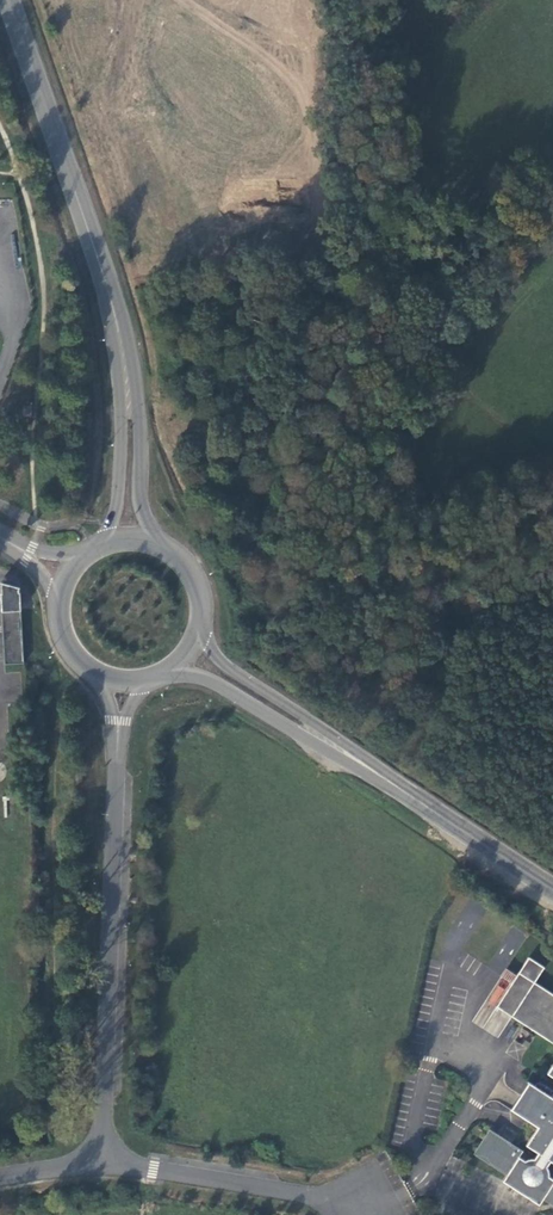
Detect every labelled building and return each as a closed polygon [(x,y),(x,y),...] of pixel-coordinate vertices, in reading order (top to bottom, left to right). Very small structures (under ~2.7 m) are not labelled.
[(21,663),(21,585),(2,585),(2,663),(21,663)] [(552,1045),(552,997),(535,985),(545,969),(530,959),(498,1008),(538,1035),(552,1045)] [(531,1087),(523,1098),(535,1106),(527,1121),(538,1128),(523,1152),(490,1131),(476,1157),(506,1177),(503,1183),(515,1191),(518,1187),(529,1195),(528,1199),(539,1207),(543,1200),(552,1207),(552,1100),(531,1087)] [(535,1106),(523,1098),(515,1112),(527,1121),(535,1106)] [(515,1191),(528,1199),(529,1195),(518,1187),(515,1191)]
